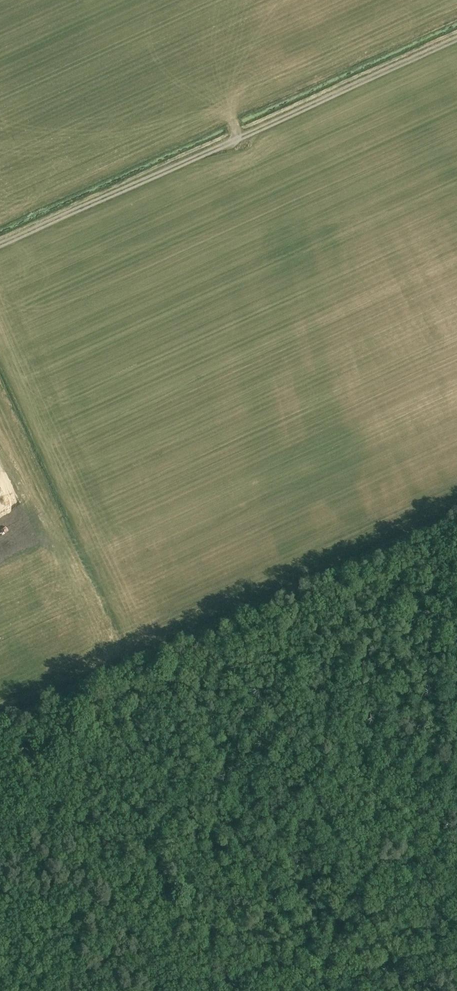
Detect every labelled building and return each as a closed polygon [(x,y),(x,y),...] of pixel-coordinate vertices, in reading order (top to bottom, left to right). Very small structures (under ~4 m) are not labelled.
[(250,112),(240,117),(242,121),(251,116),(250,112)]
